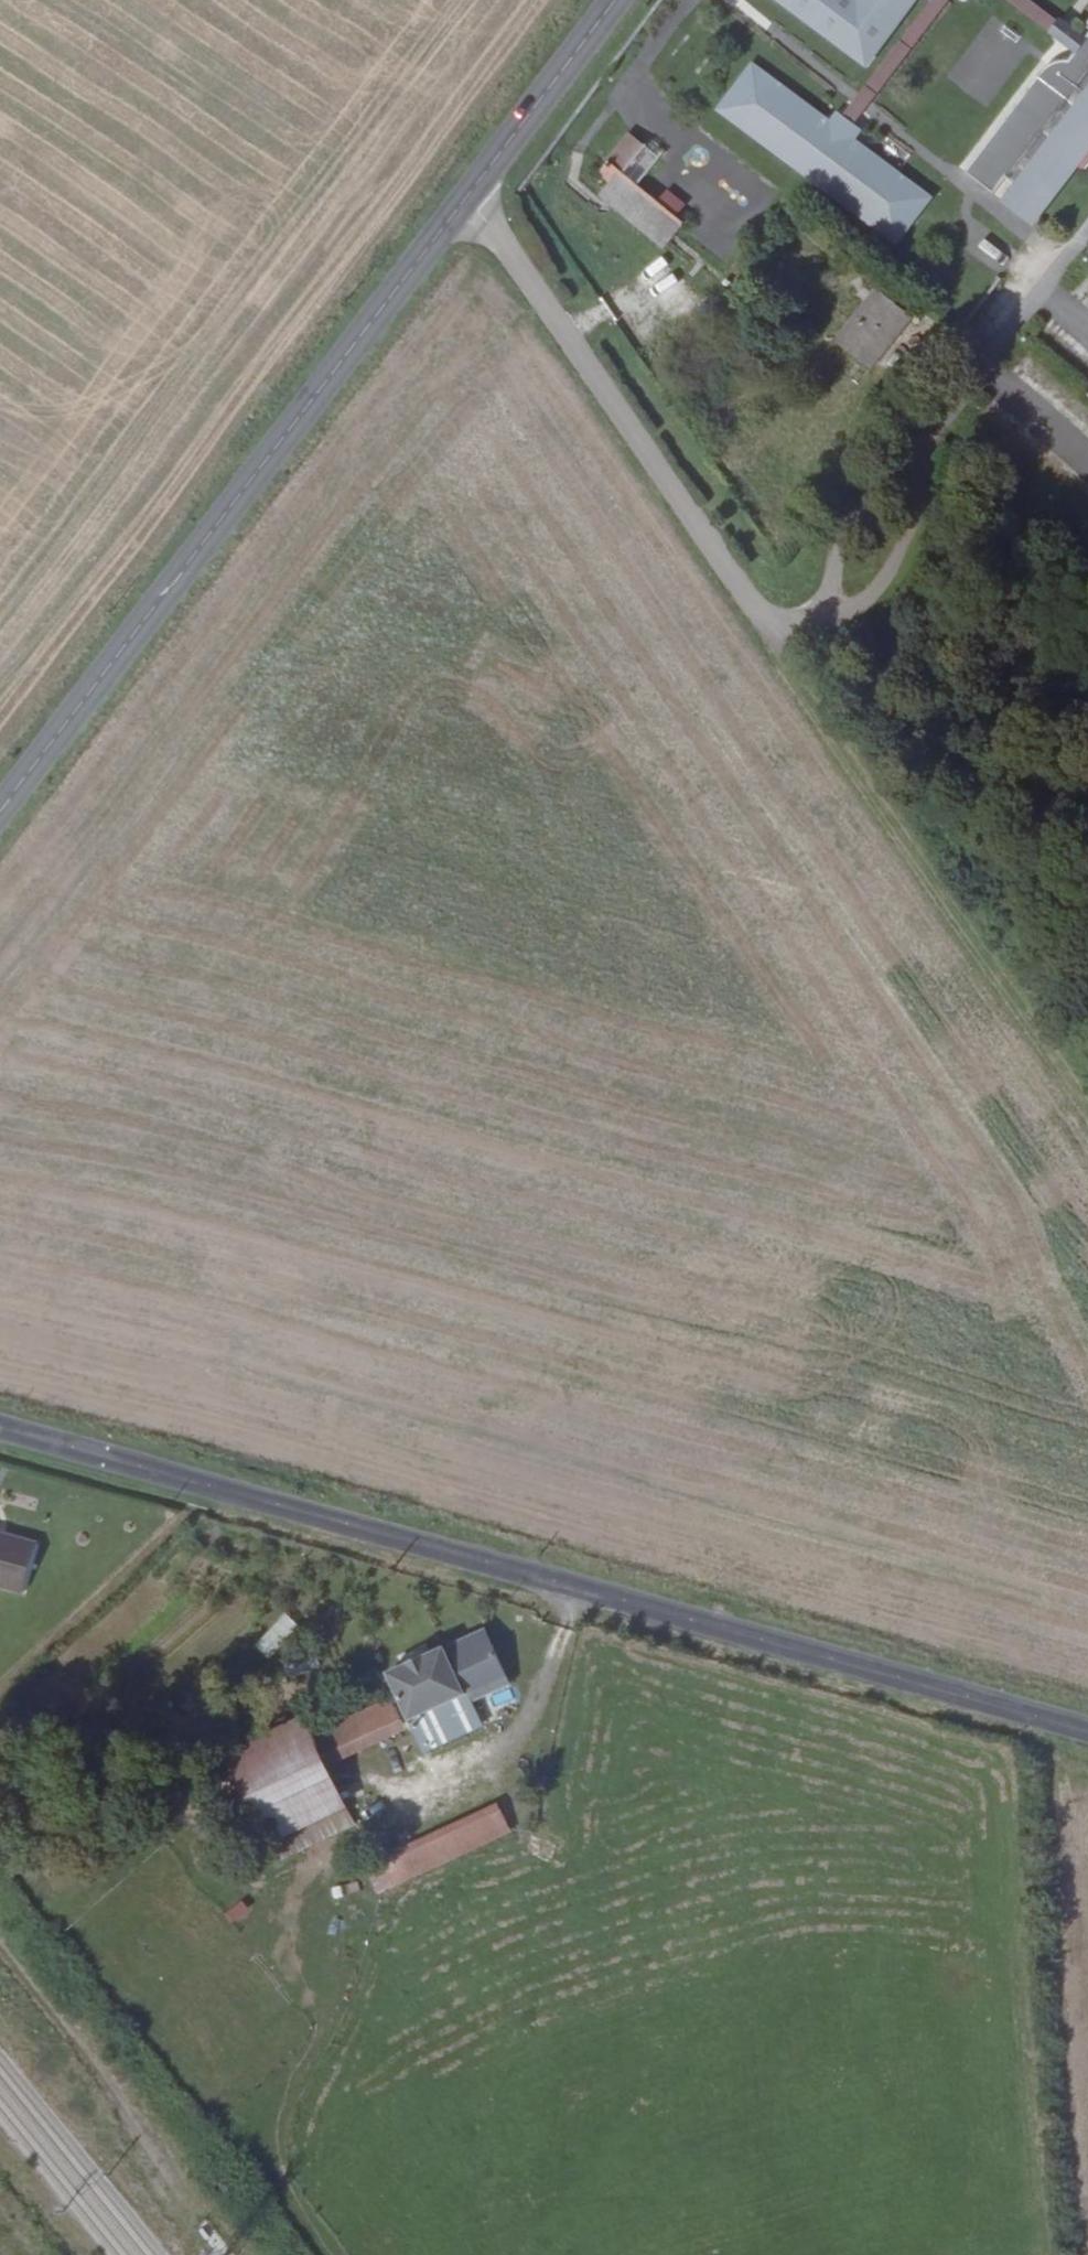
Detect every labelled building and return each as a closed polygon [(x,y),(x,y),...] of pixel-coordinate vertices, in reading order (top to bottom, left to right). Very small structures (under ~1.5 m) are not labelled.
[(827,0),(757,0),(834,59),(858,24),(827,0)] [(1087,155),(1087,72),(1076,83),(992,195),(1033,227),(1074,174),(1087,155)] [(787,128),(791,121),(791,114),(739,75),(706,121),(858,234),(891,190),(813,132),(807,132),(802,140),(787,128)] [(820,123),(798,105),(791,114),(791,121),(787,128),(802,140),(807,132),(813,132),(820,123)] [(594,178),(606,186),(597,200),(668,252),(686,225),(638,191),(655,161),(622,137),(594,178)] [(667,190),(658,201),(677,218),(687,207),(667,190)] [(883,364),(922,313),(883,283),(845,335),(883,364)] [(45,1545),(0,1531),(0,1585),(31,1594),(45,1545)] [(482,1625),(443,1643),(465,1693),(469,1701),(508,1683),(482,1625)] [(410,1718),(465,1693),(443,1643),(387,1668),(410,1718)] [(408,1723),(401,1705),(314,1745),(322,1764),(408,1723)] [(329,1778),(415,1737),(408,1723),(322,1764),(329,1778)] [(231,1767),(275,1860),(349,1822),(329,1778),(322,1764),(314,1745),(307,1729),(231,1767)] [(498,1810),(395,1855),(409,1883),(511,1839),(498,1810)]
